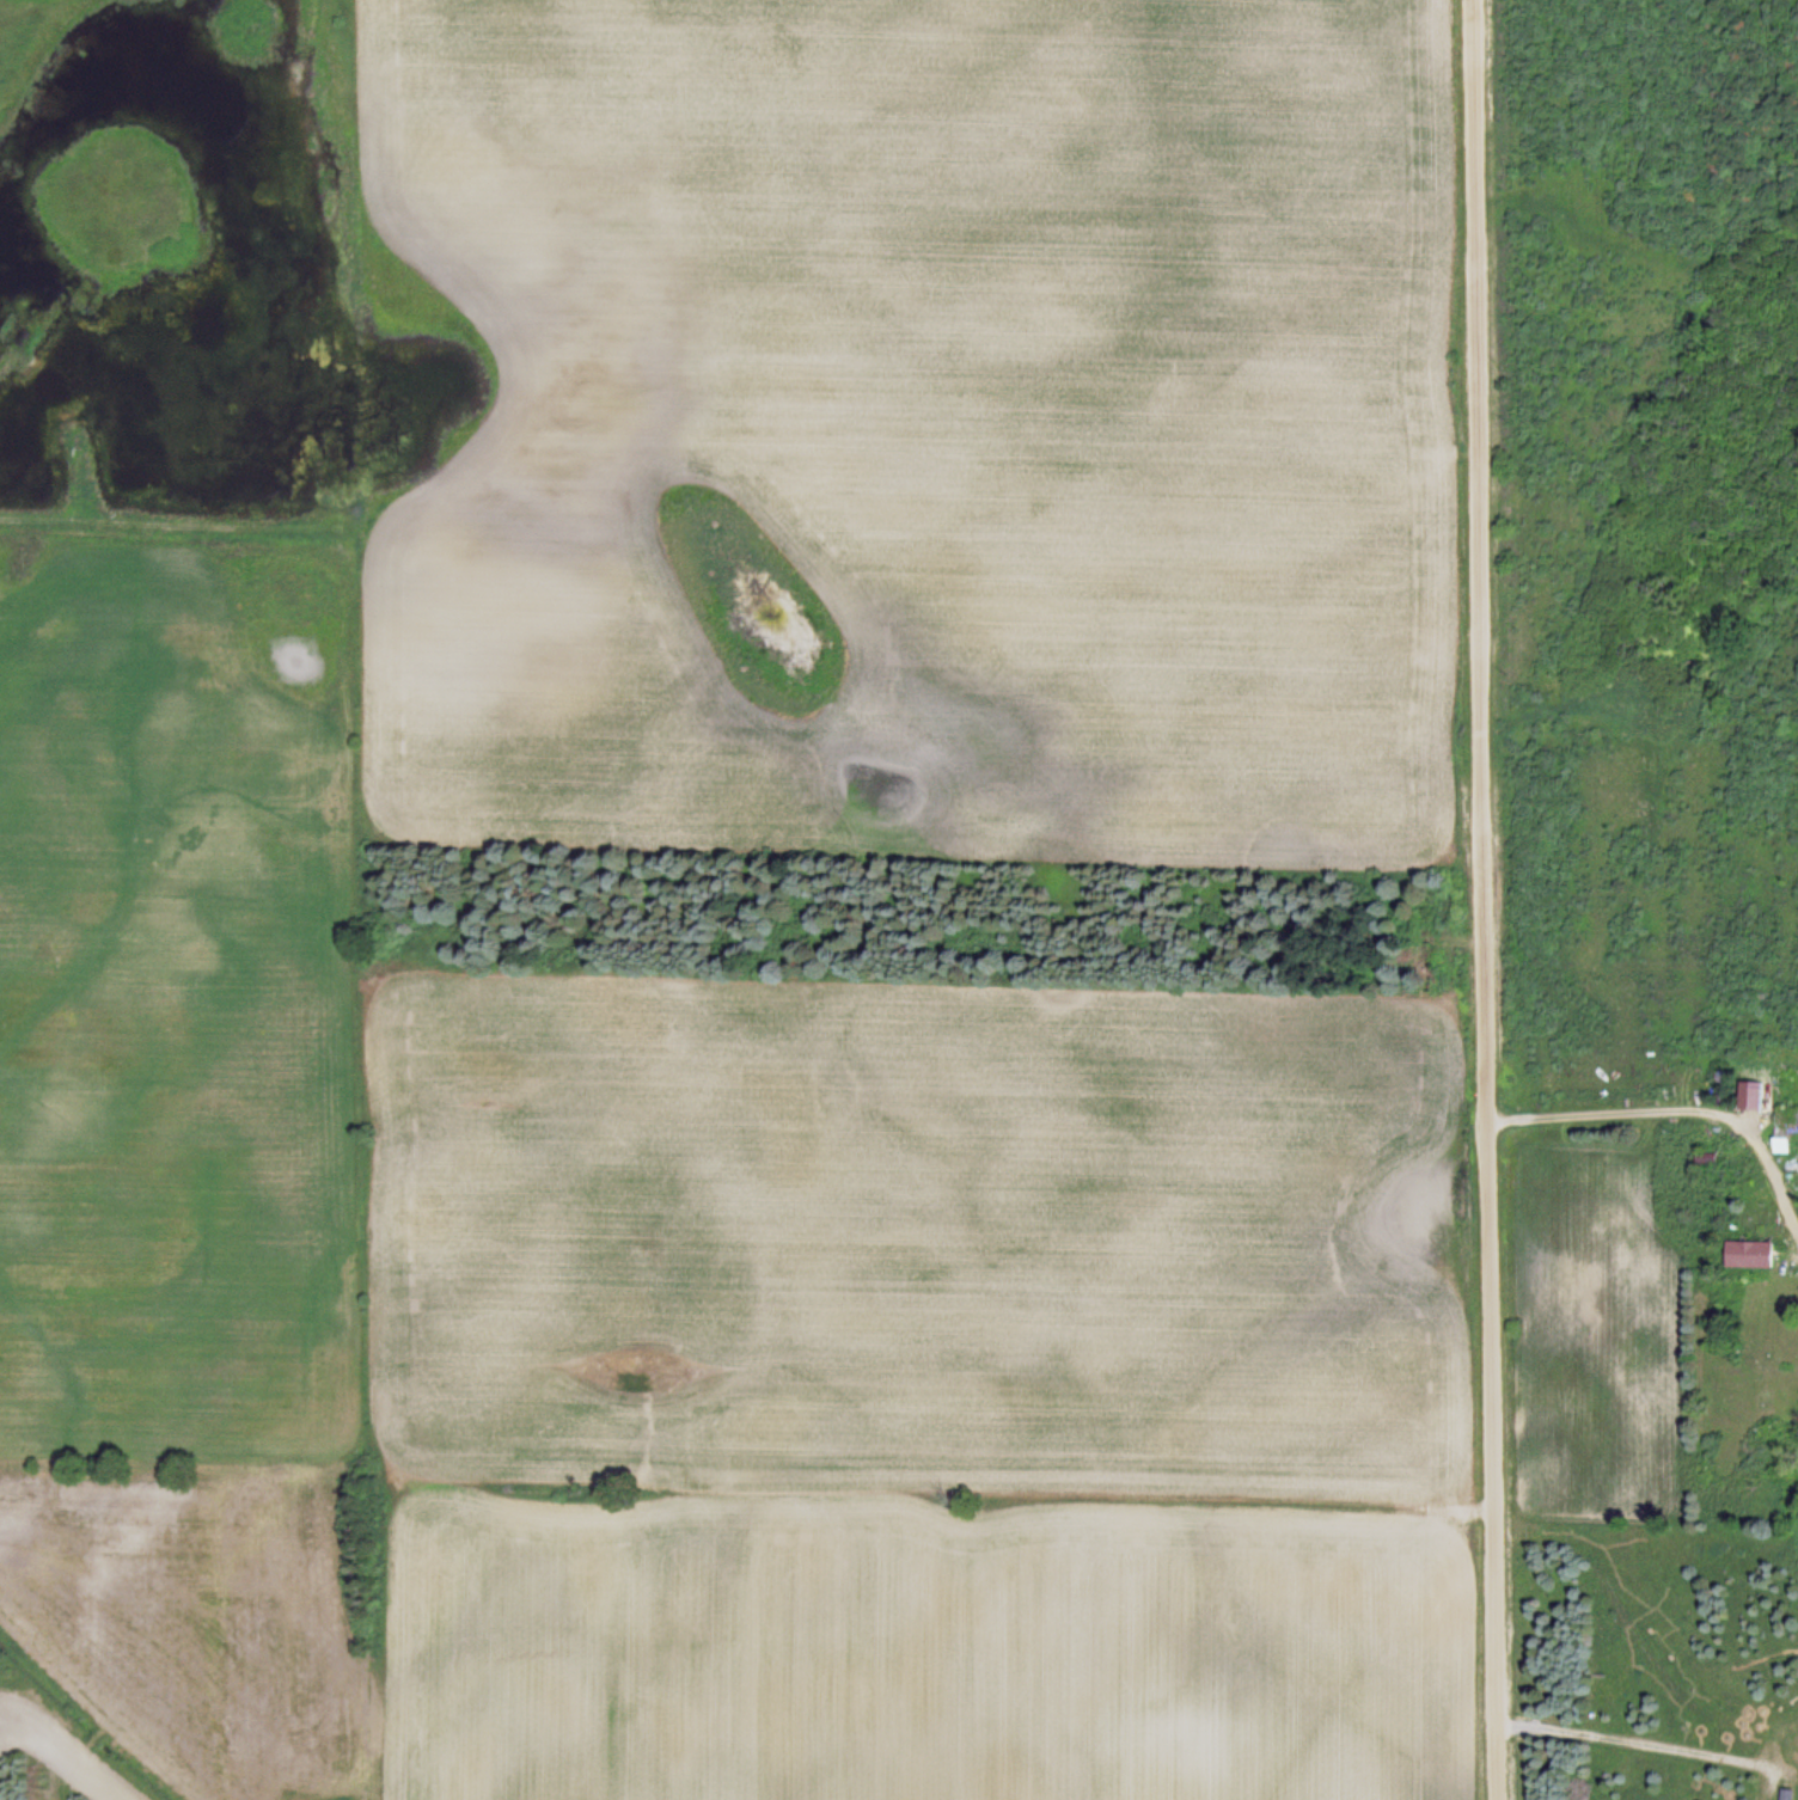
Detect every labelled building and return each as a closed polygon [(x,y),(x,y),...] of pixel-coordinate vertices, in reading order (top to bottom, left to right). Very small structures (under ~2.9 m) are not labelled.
[(1772,1107),(1772,1152),(1788,1152),(1788,1141),(1797,1141),(1797,1107),(1772,1107)] [(1773,1243),(1724,1243),(1724,1269),(1773,1269),(1773,1243)]
